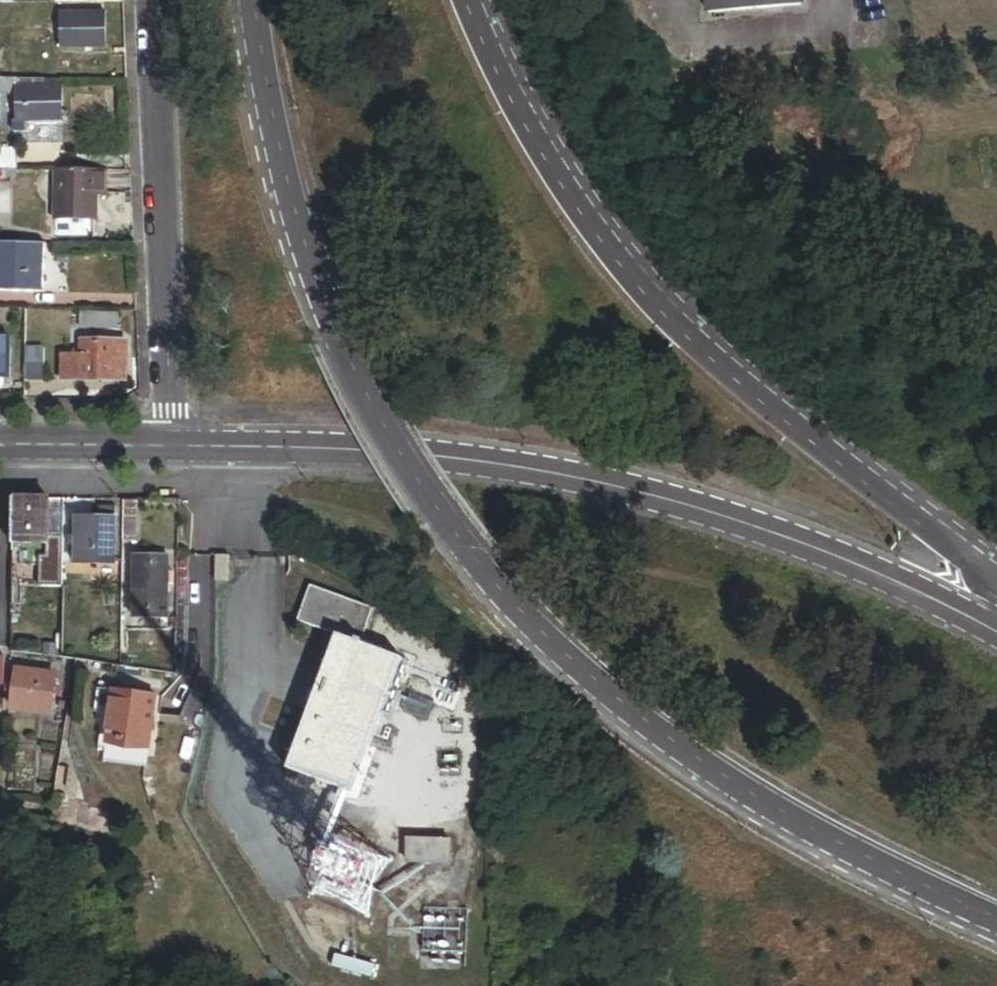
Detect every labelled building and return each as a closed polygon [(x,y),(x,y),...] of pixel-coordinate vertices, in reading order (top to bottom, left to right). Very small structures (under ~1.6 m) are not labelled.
[(710,14),(801,6),(800,0),(708,0),(710,14)] [(106,14),(62,15),(62,48),(106,48),(106,14)] [(0,79),(0,125),(2,125),(3,96),(17,95),(17,119),(13,119),(14,134),(29,133),(29,128),(31,123),(63,122),(62,85),(18,86),(18,80),(5,79),(0,79)] [(18,170),(19,149),(0,149),(0,169),(1,169),(18,170)] [(55,170),(54,221),(98,222),(99,196),(107,197),(107,171),(55,170)] [(48,244),(0,243),(0,292),(47,293),(48,244)] [(81,314),(80,329),(118,329),(118,314),(81,314)] [(0,339),(0,378),(12,378),(12,339),(0,339)] [(64,342),(64,356),(82,356),(82,342),(64,342)] [(82,356),(81,379),(81,380),(117,381),(117,380),(117,366),(118,344),(118,343),(82,342),(82,356)] [(126,344),(118,344),(117,366),(126,366),(126,344)] [(26,348),(26,378),(45,379),(45,348),(26,348)] [(82,356),(64,356),(63,379),(81,379),(82,356)] [(117,366),(117,380),(126,380),(126,366),(117,366)] [(48,544),(48,498),(13,498),(12,544),(48,544)] [(137,501),(123,501),(123,514),(122,543),(136,544),(137,501)] [(116,518),(75,517),(75,563),(115,564),(116,518)] [(168,556),(135,556),(135,618),(168,619),(168,556)] [(229,557),(216,556),(215,581),(229,582),(229,557)] [(336,637),(288,770),(353,794),(401,660),(360,645),(373,610),(310,588),(298,622),(336,637)] [(56,676),(18,671),(13,708),(51,714),(56,676)] [(157,696),(112,690),(106,740),(150,745),(157,696)] [(407,841),(407,865),(450,865),(450,842),(407,841)] [(425,909),(424,952),(467,954),(468,911),(425,909)] [(375,964),(336,953),(333,963),(372,974),(375,964)]
